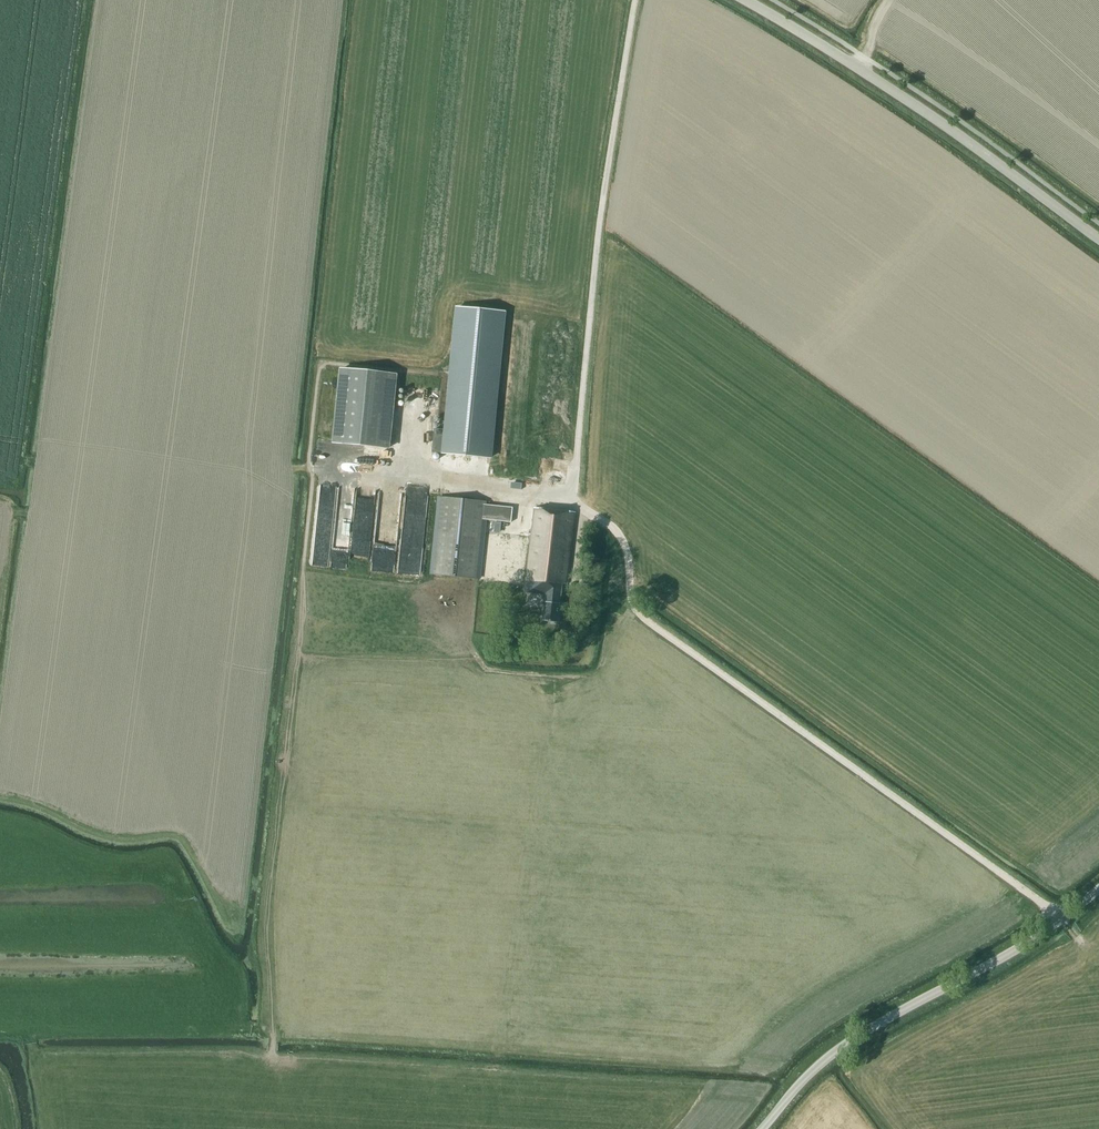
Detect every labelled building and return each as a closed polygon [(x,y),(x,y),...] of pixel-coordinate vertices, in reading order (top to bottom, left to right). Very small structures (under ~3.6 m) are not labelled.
[(432,452),(490,458),(504,311),(458,307),(446,430),(434,429),(432,452)] [(397,374),(342,368),(335,441),(390,447),(397,374)] [(440,497),(431,573),(479,578),(485,519),(511,522),(512,507),(487,504),(487,501),(440,497)] [(534,508),(525,593),(546,596),(543,621),(558,623),(562,584),(567,584),(576,513),(534,508)]
